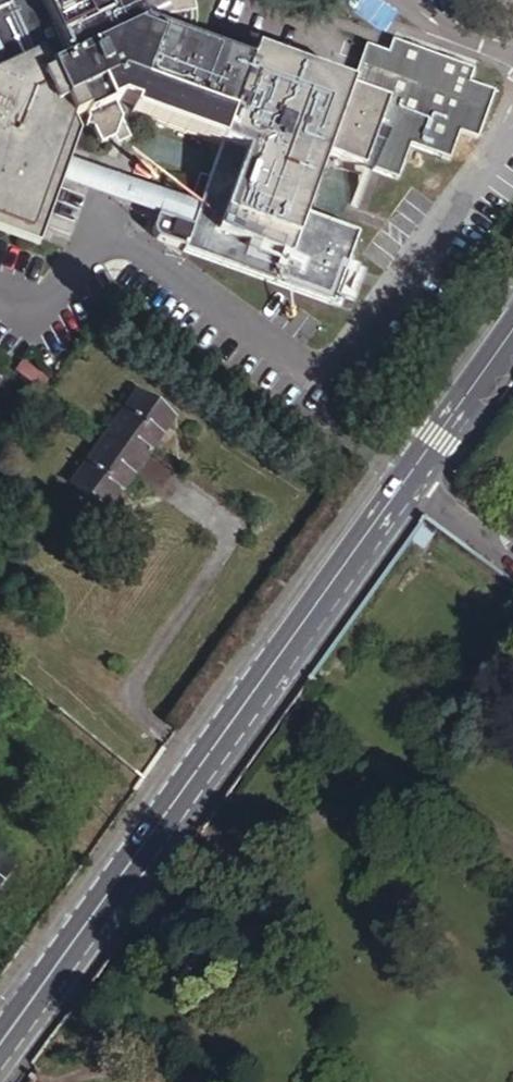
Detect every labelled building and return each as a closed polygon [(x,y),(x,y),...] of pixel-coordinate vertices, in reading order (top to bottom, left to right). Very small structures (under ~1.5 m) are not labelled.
[(34,238),(61,164),(66,150),(73,132),(76,125),(94,122),(91,130),(99,133),(102,143),(111,146),(119,142),(121,138),(124,140),(134,113),(222,146),(198,211),(191,229),(183,252),(332,308),(358,237),(305,217),(328,155),(399,182),(412,147),(452,161),(462,134),(480,141),(497,94),(472,84),(477,71),(461,66),(462,62),(454,59),(453,63),(431,55),(433,51),(418,46),(417,49),(406,45),(400,59),(379,51),(373,67),(377,76),(374,83),(365,87),(364,91),(267,55),(262,67),(199,43),(151,25),(140,0),(0,0),(0,225),(34,238)] [(199,43),(201,38),(204,30),(204,26),(205,15),(188,8),(184,0),(140,0),(151,25),(199,43)] [(373,67),(365,87),(374,83),(377,76),(373,67)] [(0,225),(0,235),(42,251),(65,188),(74,165),(84,136),(73,132),(66,150),(61,164),(34,238),(0,225)] [(74,165),(65,188),(191,229),(198,211),(74,165)] [(128,432),(162,457),(196,409),(161,384),(128,432)] [(131,501),(162,457),(128,432),(97,477),(131,501)] [(17,868),(0,854),(0,892),(17,868)]
